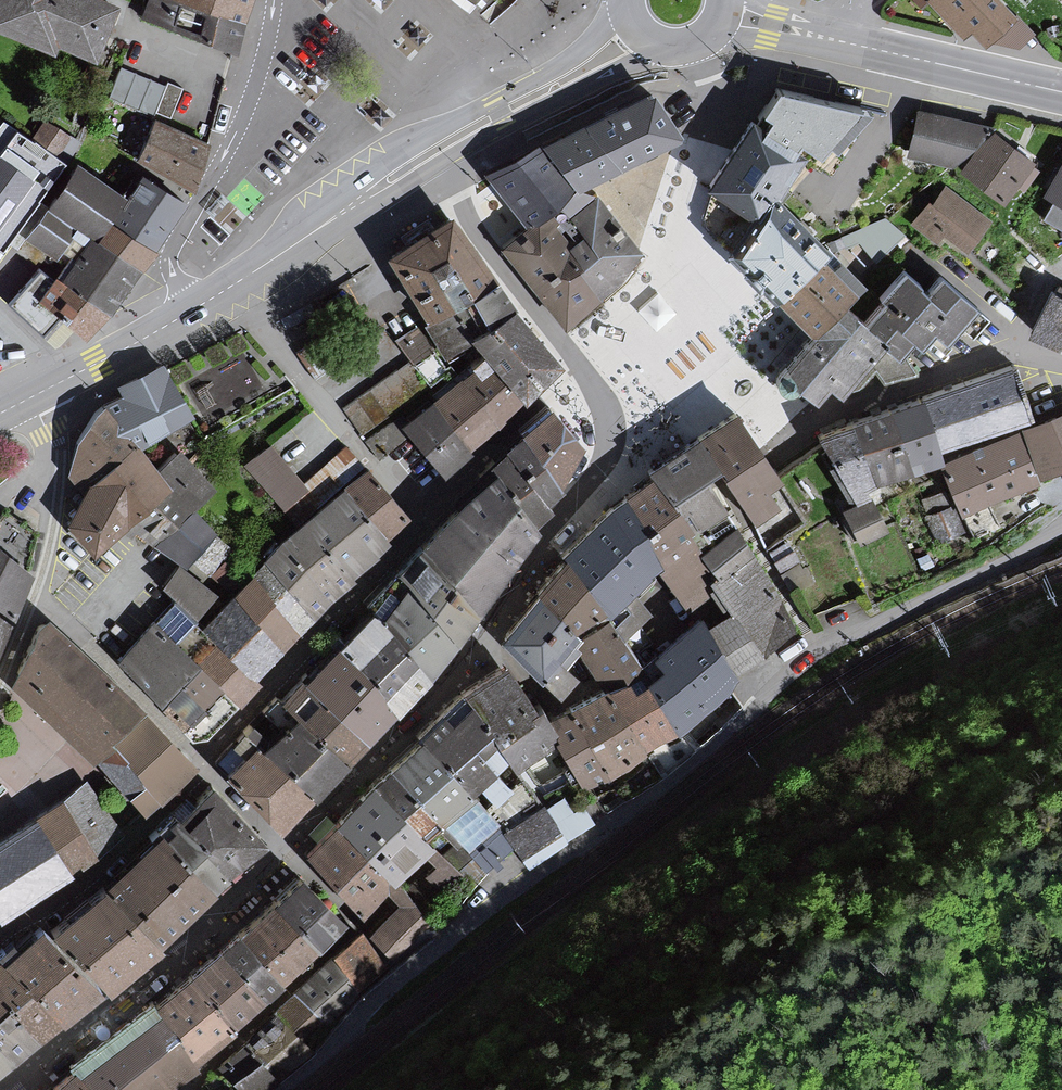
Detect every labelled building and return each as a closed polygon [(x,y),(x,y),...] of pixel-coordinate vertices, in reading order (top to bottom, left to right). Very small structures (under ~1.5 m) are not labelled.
[(53,52),(56,44),(94,60),(117,6),(103,0),(0,0),(0,30),(53,52)] [(236,53),(246,23),(241,22),(181,0),(146,0),(142,17),(236,53)] [(241,22),(246,23),(252,0),(181,0),(241,22)] [(468,12),(480,0),(454,0),(468,12)] [(932,1),(963,35),(973,27),(986,41),(1013,16),(998,0),(933,0),(932,1)] [(165,86),(119,69),(108,98),(154,115),(165,86)] [(760,121),(758,125),(803,157),(812,163),(831,175),(873,113),(780,89),(763,115),(760,121)] [(617,168),(623,165),(677,136),(653,95),(585,123),(617,168)] [(955,157),(972,162),(991,138),(993,128),(920,111),(909,154),(930,160),(953,165),(955,157)] [(49,116),(37,133),(61,150),(73,134),(49,116)] [(138,160),(144,166),(192,190),(211,145),(156,120),(138,160)] [(712,192),(762,222),(777,198),(803,157),(758,125),(751,120),(731,151),(706,188),(712,192)] [(15,251),(27,235),(47,209),(37,201),(64,164),(5,121),(0,127),(0,251),(5,244),(15,251)] [(573,190),(588,183),(617,168),(585,123),(539,144),(573,190)] [(1016,149),(995,133),(991,138),(972,162),(964,172),(1001,202),(1033,162),(1016,149)] [(500,202),(508,197),(527,226),(539,224),(551,216),(545,208),(563,197),(573,190),(539,144),(480,179),(500,202)] [(98,240),(113,219),(128,199),(117,192),(79,164),(49,205),(77,225),(91,236),(98,240)] [(1046,194),(1061,203),(1061,167),(1046,194)] [(182,204),(145,176),(128,199),(113,219),(155,250),(182,204)] [(218,190),(202,204),(214,217),(230,202),(218,190)] [(712,192),(703,222),(735,257),(762,222),(712,192)] [(986,222),(946,192),(934,207),(929,204),(915,223),(936,239),(943,229),(945,231),(967,248),(986,222)] [(583,269),(579,272),(598,295),(603,291),(642,254),(597,197),(572,215),(586,236),(572,246),(569,247),(583,269)] [(777,198),(762,222),(735,257),(754,276),(761,283),(777,299),(821,256),(828,250),(777,198)] [(54,256),(77,225),(49,205),(47,209),(27,235),(54,256)] [(879,212),(829,242),(865,283),(910,241),(879,212)] [(565,329),(594,299),(598,295),(579,272),(583,269),(569,247),(572,246),(551,216),(539,224),(527,226),(517,237),(505,249),(565,329)] [(390,258),(427,321),(463,302),(473,297),(497,283),(471,246),(451,217),(390,258)] [(501,217),(488,226),(505,249),(517,237),(501,217)] [(148,259),(155,250),(113,219),(98,240),(104,245),(123,259),(139,271),(148,259)] [(108,313),(139,272),(139,271),(123,259),(104,245),(98,240),(91,236),(60,278),(108,313)] [(843,304),(853,293),(821,256),(777,299),(803,323),(808,328),(814,334),(843,304)] [(58,344),(71,326),(88,337),(110,315),(108,313),(60,278),(56,275),(53,279),(39,268),(9,309),(58,344)] [(899,357),(912,341),(914,339),(920,344),(933,330),(947,342),(974,310),(939,281),(927,295),(903,274),(881,299),(885,303),(880,310),(867,324),(887,341),(884,344),(899,357)] [(473,297),(489,328),(514,311),(501,290),(497,283),(473,297)] [(849,303),(864,316),(878,301),(863,288),(849,303)] [(1052,297),(1032,333),(1061,349),(1061,303),(1052,297)] [(480,332),(463,302),(427,321),(446,352),(480,332)] [(887,341),(867,324),(843,304),(814,334),(791,361),(786,367),(781,373),(778,377),(777,381),(777,385),(779,389),(782,392),(786,393),(790,393),(794,392),(797,389),(799,387),(814,400),(828,385),(840,395),(848,386),(884,344),(887,341)] [(474,339),(482,349),(495,368),(521,399),(559,363),(537,337),(514,311),(489,328),(474,339)] [(431,350),(417,329),(400,340),(414,361),(431,350)] [(137,444),(142,450),(193,419),(168,374),(163,363),(119,386),(123,397),(102,407),(117,423),(117,434),(131,438),(137,444)] [(408,366),(349,408),(364,428),(422,386),(408,366)] [(480,379),(473,371),(463,379),(498,425),(507,415),(521,399),(495,368),(480,379)] [(863,486),(873,483),(911,470),(940,460),(937,452),(1030,419),(1013,370),(1000,374),(920,402),(915,404),(891,412),(857,424),(852,426),(819,437),(838,470),(857,504),(868,498),(863,486)] [(469,449),(484,437),(498,425),(463,379),(435,402),(469,449)] [(472,453),(469,449),(435,402),(405,427),(410,433),(446,474),(468,456),(472,453)] [(134,517),(171,483),(159,470),(142,450),(137,444),(131,438),(117,434),(117,423),(102,407),(94,415),(78,442),(70,474),(85,490),(69,522),(95,552),(134,517)] [(549,411),(520,435),(523,439),(564,493),(582,452),(551,413),(549,411)] [(726,424),(701,442),(722,474),(756,524),(778,511),(768,495),(781,485),(766,463),(736,417),(726,424)] [(1054,421),(1027,432),(1045,476),(1061,469),(1061,418),(1054,421)] [(381,456),(410,433),(405,427),(399,420),(367,441),(381,456)] [(994,447),(944,467),(962,513),(1036,483),(1018,437),(994,447)] [(549,508),(557,500),(564,493),(523,439),(505,457),(549,508)] [(674,461),(651,476),(656,482),(696,533),(726,514),(724,512),(707,483),(715,478),(722,474),(701,442),(695,446),(674,461)] [(270,445),(245,468),(281,511),(308,488),(305,484),(303,482),(281,458),(270,445)] [(305,484),(308,488),(281,511),(294,526),(361,466),(345,448),(305,484)] [(211,490),(178,453),(159,470),(171,483),(134,517),(139,522),(155,540),(158,537),(192,506),(211,490)] [(546,523),(555,515),(549,508),(505,457),(496,464),(490,469),(498,479),(536,531),(546,523)] [(367,471),(353,482),(345,489),(385,539),(408,519),(367,471)] [(540,536),(536,531),(498,479),(467,509),(423,550),(479,617),(512,574),(540,536)] [(703,551),(689,538),(696,533),(656,482),(654,483),(626,502),(664,571),(662,573),(688,610),(711,595),(708,591),(712,588),(709,582),(715,577),(698,555),(703,551)] [(364,569),(389,544),(385,539),(345,489),(296,529),(262,563),(317,618),(333,602),(364,569)] [(871,497),(868,498),(857,504),(854,505),(845,509),(860,543),(887,530),(871,497)] [(963,537),(946,501),(918,513),(935,550),(963,537)] [(599,521),(562,558),(565,562),(605,615),(609,618),(662,573),(664,571),(626,502),(609,511),(599,521)] [(215,537),(218,534),(192,506),(158,537),(172,553),(179,560),(183,565),(192,558),(206,574),(209,571),(212,569),(224,559),(230,553),(215,537)] [(33,573),(24,566),(37,532),(5,508),(0,515),(0,607),(9,615),(33,573)] [(753,553),(734,528),(703,551),(698,555),(715,577),(717,581),(753,553)] [(479,617),(423,550),(397,577),(410,592),(458,647),(473,626),(479,617)] [(727,607),(731,613),(763,659),(794,630),(753,553),(717,581),(715,577),(709,582),(712,588),(708,591),(711,595),(717,603),(722,610),(727,607)] [(221,584),(235,571),(224,559),(212,569),(209,571),(221,584)] [(536,598),(565,622),(577,633),(605,615),(565,562),(562,566),(536,598)] [(249,578),(302,632),(317,618),(262,563),(249,578)] [(164,587),(177,602),(203,628),(231,600),(202,584),(180,565),(164,587)] [(458,647),(410,592),(397,577),(370,605),(378,616),(384,623),(431,679),(446,661),(458,647)] [(250,618),(283,651),(302,632),(249,578),(231,600),(250,618)] [(575,648),(569,642),(577,633),(565,622),(536,598),(503,640),(518,657),(537,677),(555,658),(561,663),(575,648)] [(203,628),(218,643),(254,680),(283,651),(250,618),(231,600),(203,628)] [(203,628),(177,602),(156,623),(197,664),(218,643),(203,628)] [(731,613),(709,628),(736,677),(763,659),(731,613)] [(378,616),(340,652),(397,717),(427,685),(431,679),(384,623),(378,616)] [(10,624),(0,617),(0,648),(10,624)] [(67,733),(94,762),(110,747),(144,715),(51,618),(41,628),(17,681),(45,710),(67,733)] [(656,657),(667,672),(650,684),(646,687),(674,736),(739,681),(736,677),(709,628),(702,619),(674,642),(656,657)] [(125,669),(160,704),(199,666),(197,664),(156,623),(155,622),(125,652),(116,660),(125,669)] [(635,694),(646,687),(650,684),(611,625),(578,646),(587,660),(602,688),(617,680),(621,687),(629,683),(635,694)] [(197,664),(199,666),(237,704),(258,683),(254,680),(218,643),(197,664)] [(302,683),(283,703),(299,718),(344,763),(353,754),(392,721),(397,717),(340,652),(307,686),(302,683)] [(199,666),(160,704),(193,738),(204,737),(209,731),(237,704),(199,666)] [(506,666),(485,680),(463,694),(497,745),(533,722),(528,716),(536,711),(506,666)] [(635,694),(629,683),(621,687),(617,689),(609,694),(644,754),(674,736),(646,687),(635,694)] [(604,691),(585,701),(571,709),(608,774),(644,754),(609,694),(607,689),(604,691)] [(471,793),(506,759),(497,745),(463,694),(438,720),(420,739),(424,743),(471,793)] [(528,716),(533,722),(497,745),(506,759),(514,771),(532,759),(555,743),(552,735),(556,733),(549,721),(539,709),(536,711),(528,716)] [(582,789),(608,774),(571,709),(551,720),(549,721),(556,733),(552,735),(555,743),(582,789)] [(110,747),(145,783),(161,800),(194,768),(167,739),(150,722),(144,715),(110,747)] [(330,777),(344,763),(299,718),(266,751),(311,796),(330,777)] [(420,834),(436,818),(443,825),(474,796),(471,793),(424,743),(416,751),(376,789),(420,834)] [(279,828),(311,796),(266,751),(259,745),(227,777),(251,800),(279,828)] [(110,747),(94,762),(129,798),(145,783),(110,747)] [(161,800),(145,783),(129,798),(145,815),(161,800)] [(560,834),(522,783),(486,810),(503,827),(523,857),(560,834)] [(88,786),(62,803),(96,854),(109,845),(122,837),(88,786)] [(213,788),(179,822),(228,875),(245,862),(265,846),(213,788)] [(359,805),(337,826),(392,883),(394,881),(421,855),(431,846),(420,834),(376,789),(359,805)] [(443,825),(472,855),(503,827),(486,810),(474,796),(443,825)] [(84,863),(96,854),(62,803),(37,825),(69,874),(84,863)] [(175,830),(165,839),(214,891),(224,882),(230,877),(228,875),(179,822),(176,819),(170,825),(175,830)] [(69,874),(37,825),(0,848),(0,918),(2,921),(73,879),(69,874)] [(361,912),(380,893),(386,888),(392,883),(337,826),(311,851),(307,855),(361,912)] [(160,942),(210,895),(214,891),(165,839),(162,835),(109,884),(115,891),(113,893),(160,942)] [(431,846),(421,855),(433,867),(406,893),(394,881),(392,883),(386,888),(402,906),(406,902),(423,920),(464,880),(431,846)] [(278,900),(274,903),(317,948),(344,923),(323,901),(301,878),(298,881),(289,871),(269,890),(278,900)] [(155,948),(103,890),(56,932),(108,990),(135,966),(155,948)] [(423,920),(406,902),(402,906),(372,935),(394,958),(428,925),(423,920)] [(274,903),(271,906),(241,934),(283,984),(317,948),(274,903)] [(268,1000),(284,986),(283,984),(241,934),(236,938),(218,952),(268,1000)] [(362,935),(334,957),(357,990),(385,969),(362,935)] [(44,938),(6,971),(65,1028),(85,1013),(102,1000),(44,938)] [(215,955),(191,980),(234,1033),(253,1013),(268,1000),(218,952),(215,955)] [(334,957),(323,967),(295,992),(323,1021),(327,1026),(360,994),(357,990),(334,957)] [(0,968),(0,987),(43,1045),(61,1031),(65,1028),(6,971),(3,968),(2,967),(0,968)] [(196,1064),(234,1033),(191,980),(173,995),(152,1011),(196,1064)] [(27,1057),(43,1045),(0,987),(0,1048),(15,1063),(27,1057)] [(305,1044),(323,1021),(295,992),(280,1006),(274,1011),(276,1014),(305,1044)] [(196,1064),(152,1011),(148,1005),(111,1035),(71,1068),(77,1074),(90,1089),(168,1089),(198,1066),(196,1064)] [(276,1014),(266,1023),(248,1042),(278,1081),(313,1052),(305,1044),(276,1014)] [(278,1081),(248,1042),(228,1059),(220,1066),(243,1089),(264,1089),(278,1081)] [(2,1076),(15,1063),(0,1048),(0,1077),(2,1076)] [(77,1074),(72,1078),(57,1089),(90,1089),(77,1074)]
